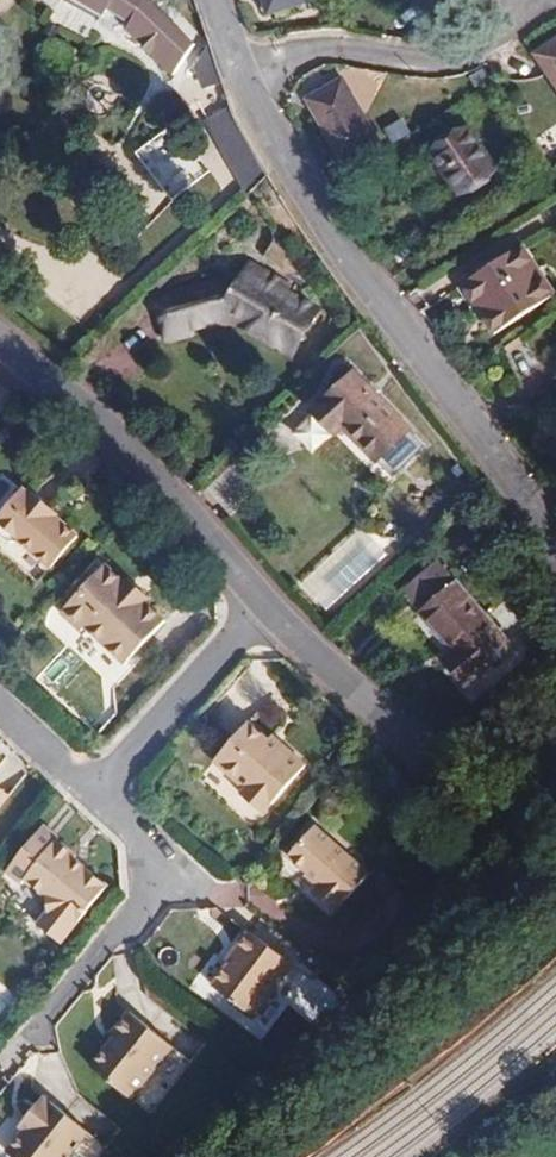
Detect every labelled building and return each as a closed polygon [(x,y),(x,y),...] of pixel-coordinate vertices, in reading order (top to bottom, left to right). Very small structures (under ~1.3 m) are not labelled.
[(104,18),(109,11),(131,26),(128,31),(175,79),(197,46),(151,0),(71,0),(104,18)] [(269,15),(307,3),(305,0),(264,0),(269,15)] [(555,85),(555,40),(535,54),(555,85)] [(308,99),(344,161),(378,142),(342,79),(308,99)] [(206,119),(248,192),(266,172),(236,119),(231,106),(206,119)] [(406,117),(385,122),(390,144),(411,139),(406,117)] [(133,156),(174,199),(204,170),(164,127),(133,156)] [(443,169),(458,193),(494,170),(468,130),(433,154),(443,169)] [(487,323),(494,334),(554,295),(521,245),(466,282),(487,312),(482,315),(487,323)] [(232,292),(226,286),(219,288),(217,281),(156,300),(165,333),(203,320),(239,323),(258,334),(290,353),(313,312),(281,295),(284,289),(246,267),(232,292)] [(461,285),(482,315),(487,312),(466,282),(461,285)] [(383,402),(354,372),(312,413),(325,426),(335,436),(336,435),(340,439),(347,433),(374,460),(367,468),(371,471),(412,431),(383,402)] [(78,536),(55,516),(48,510),(51,507),(42,499),(32,490),(29,494),(23,488),(0,515),(0,534),(8,541),(17,541),(18,539),(51,568),(78,536)] [(51,507),(48,510),(55,516),(58,513),(51,507)] [(513,649),(454,582),(453,583),(436,562),(405,590),(423,610),(420,613),(432,628),(451,651),(442,659),(466,688),(513,649)] [(85,626),(124,663),(165,620),(146,602),(150,597),(138,586),(129,578),(125,582),(106,564),(61,611),(81,630),(85,626)] [(275,731),(291,717),(274,698),(259,712),(275,731)] [(241,793),(263,812),(306,763),(297,756),(288,747),(284,752),(269,739),(249,721),(214,760),(245,788),(241,793)] [(273,735),(269,739),(284,752),(288,747),(273,735)] [(13,790),(27,770),(9,757),(0,770),(0,781),(13,790)] [(10,796),(0,788),(0,808),(10,796)] [(315,824),(288,855),(318,882),(310,891),(332,911),(368,871),(315,824)] [(58,838),(44,825),(6,871),(20,883),(24,879),(47,898),(48,911),(37,924),(60,943),(107,886),(85,868),(83,871),(72,862),(77,856),(66,847),(57,839),(58,838)] [(290,963),(247,930),(234,947),(237,949),(210,983),(250,1015),(290,963)] [(172,1046),(128,1011),(110,1035),(114,1038),(90,1068),(130,1099),(172,1046)] [(8,1155),(10,1156),(71,1156),(89,1134),(45,1099),(27,1122),(31,1125),(25,1132),(8,1155)] [(27,1122),(21,1129),(25,1132),(31,1125),(27,1122)]
